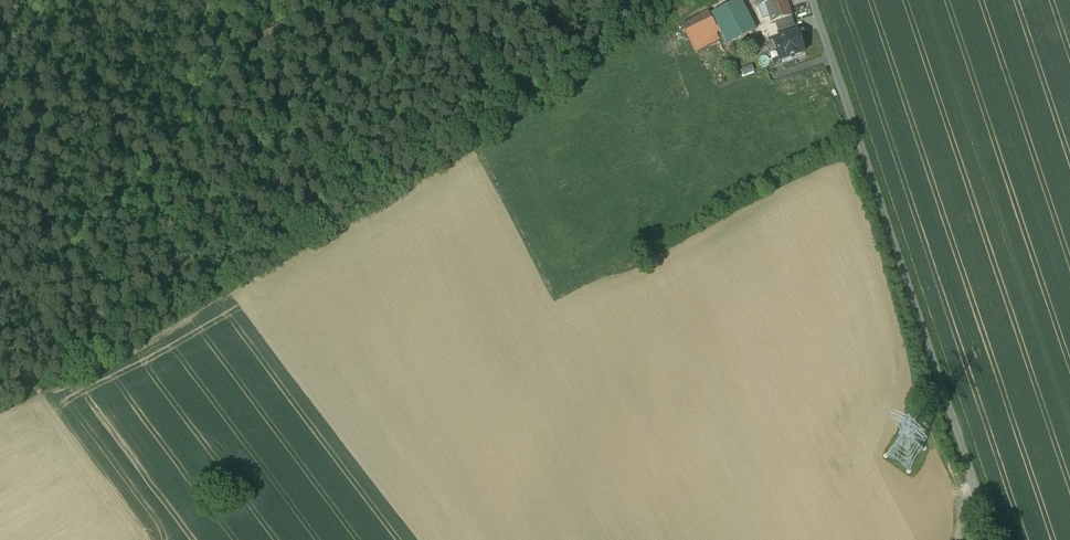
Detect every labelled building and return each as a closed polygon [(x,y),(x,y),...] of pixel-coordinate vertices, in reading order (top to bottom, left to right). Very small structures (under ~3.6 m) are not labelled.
[(740,0),(712,14),(724,37),(728,44),(756,30),(740,0)] [(759,6),(765,4),(772,24),(777,22),(782,38),(797,33),(792,17),(786,0),(757,0),(759,6)] [(682,26),(686,33),(712,19),(709,13),(682,26)] [(686,33),(691,43),(708,34),(718,29),(712,19),(686,33)] [(782,38),(773,41),(780,62),(804,54),(797,33),(782,38)] [(708,34),(691,43),(694,49),(711,40),(708,34)]
